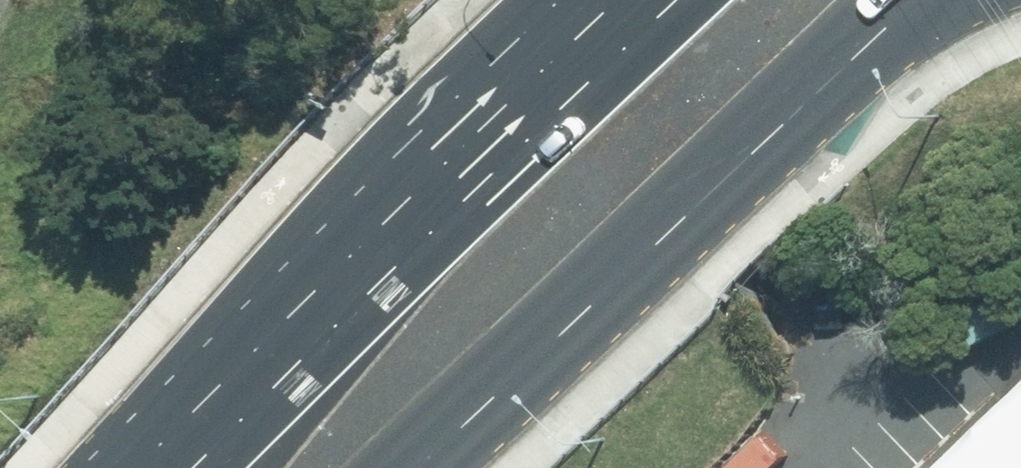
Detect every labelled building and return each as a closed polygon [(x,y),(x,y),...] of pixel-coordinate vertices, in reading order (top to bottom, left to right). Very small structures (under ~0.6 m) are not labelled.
[(934,467),(1020,467),(1020,386),(934,467)]
